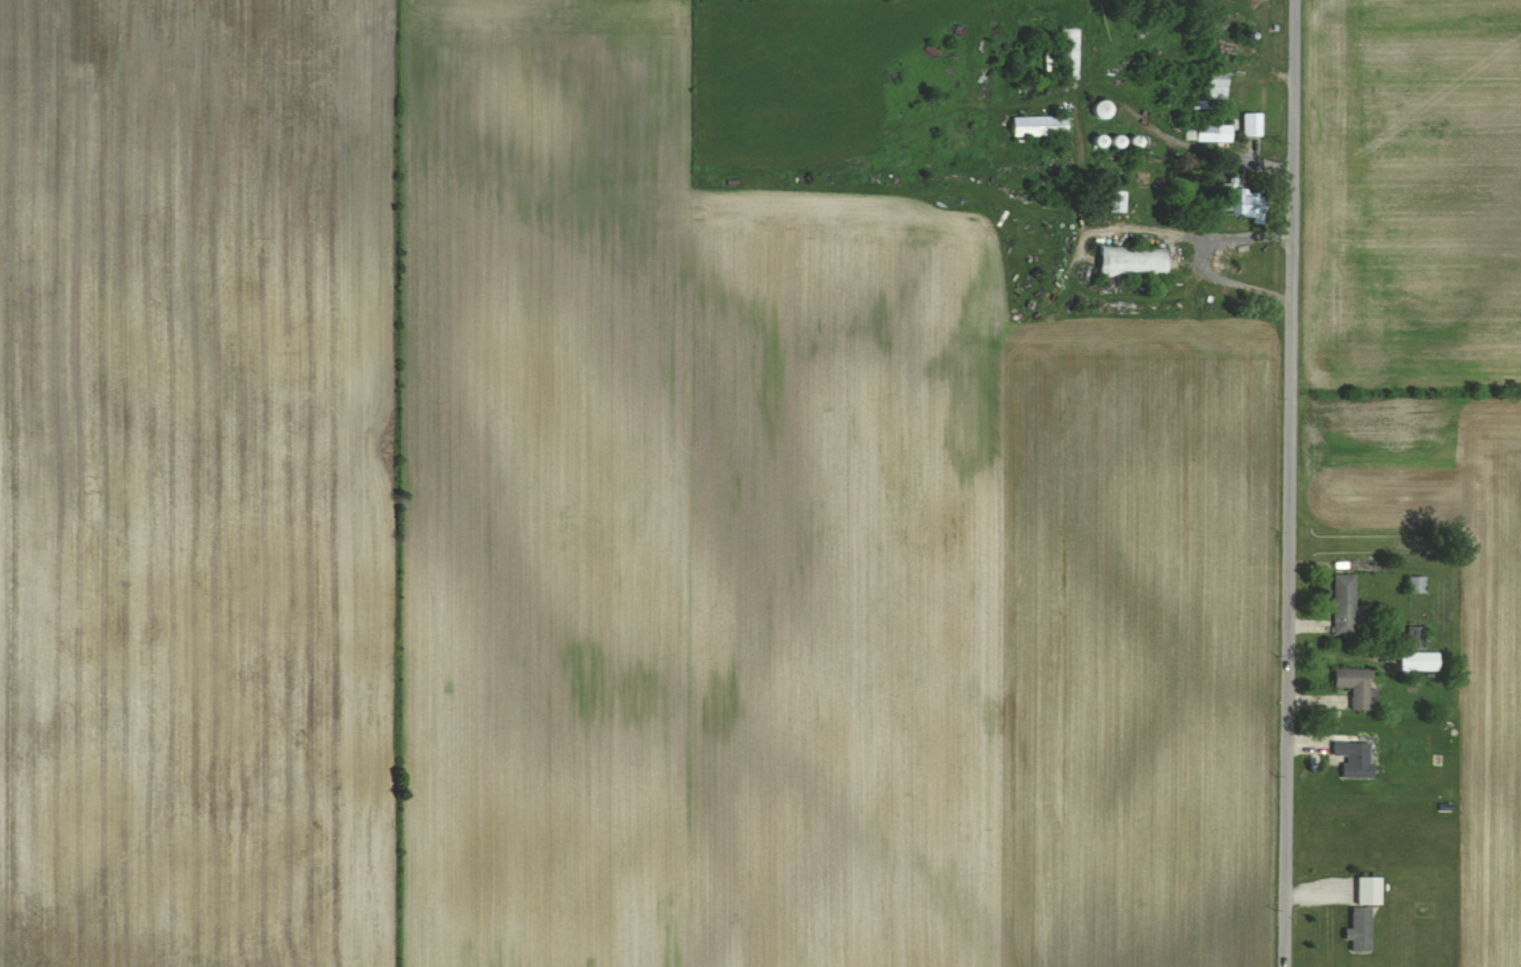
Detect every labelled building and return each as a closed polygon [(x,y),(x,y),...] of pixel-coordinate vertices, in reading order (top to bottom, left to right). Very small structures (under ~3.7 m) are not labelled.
[(1078,79),(1078,30),(1061,30),(1061,79),(1078,79)] [(1226,73),(1207,73),(1207,101),(1226,101),(1226,73)] [(1092,109),(1100,121),(1113,113),(1105,100),(1092,109)] [(1261,114),(1242,114),(1242,137),(1261,137),(1261,114)] [(1066,117),(1012,117),(1012,137),(1066,137),(1066,117)] [(1185,125),(1185,142),(1231,142),(1231,125),(1185,125)] [(1232,184),(1220,184),(1220,215),(1262,216),(1262,197),(1244,197),(1244,189),(1232,189),(1232,184)] [(1126,191),(1110,191),(1110,213),(1126,213),(1126,191)] [(1099,247),(1099,279),(1166,280),(1167,248),(1099,247)] [(1333,575),(1333,636),(1359,636),(1359,607),(1354,607),(1355,576),(1333,575)] [(1425,578),(1409,578),(1409,593),(1425,593),(1425,578)] [(1424,648),(1424,627),(1408,627),(1408,648),(1424,648)] [(1439,671),(1439,653),(1400,653),(1400,671),(1439,671)] [(1368,690),(1369,669),(1334,669),(1334,687),(1352,688),(1351,710),(1377,710),(1377,690),(1368,690)] [(1344,777),(1369,777),(1369,743),(1333,743),(1333,756),(1344,756),(1344,777)] [(1380,879),(1356,879),(1356,906),(1380,906),(1380,879)] [(1371,909),(1351,909),(1351,930),(1344,930),(1344,940),(1351,940),(1351,952),(1371,952),(1371,909)]
